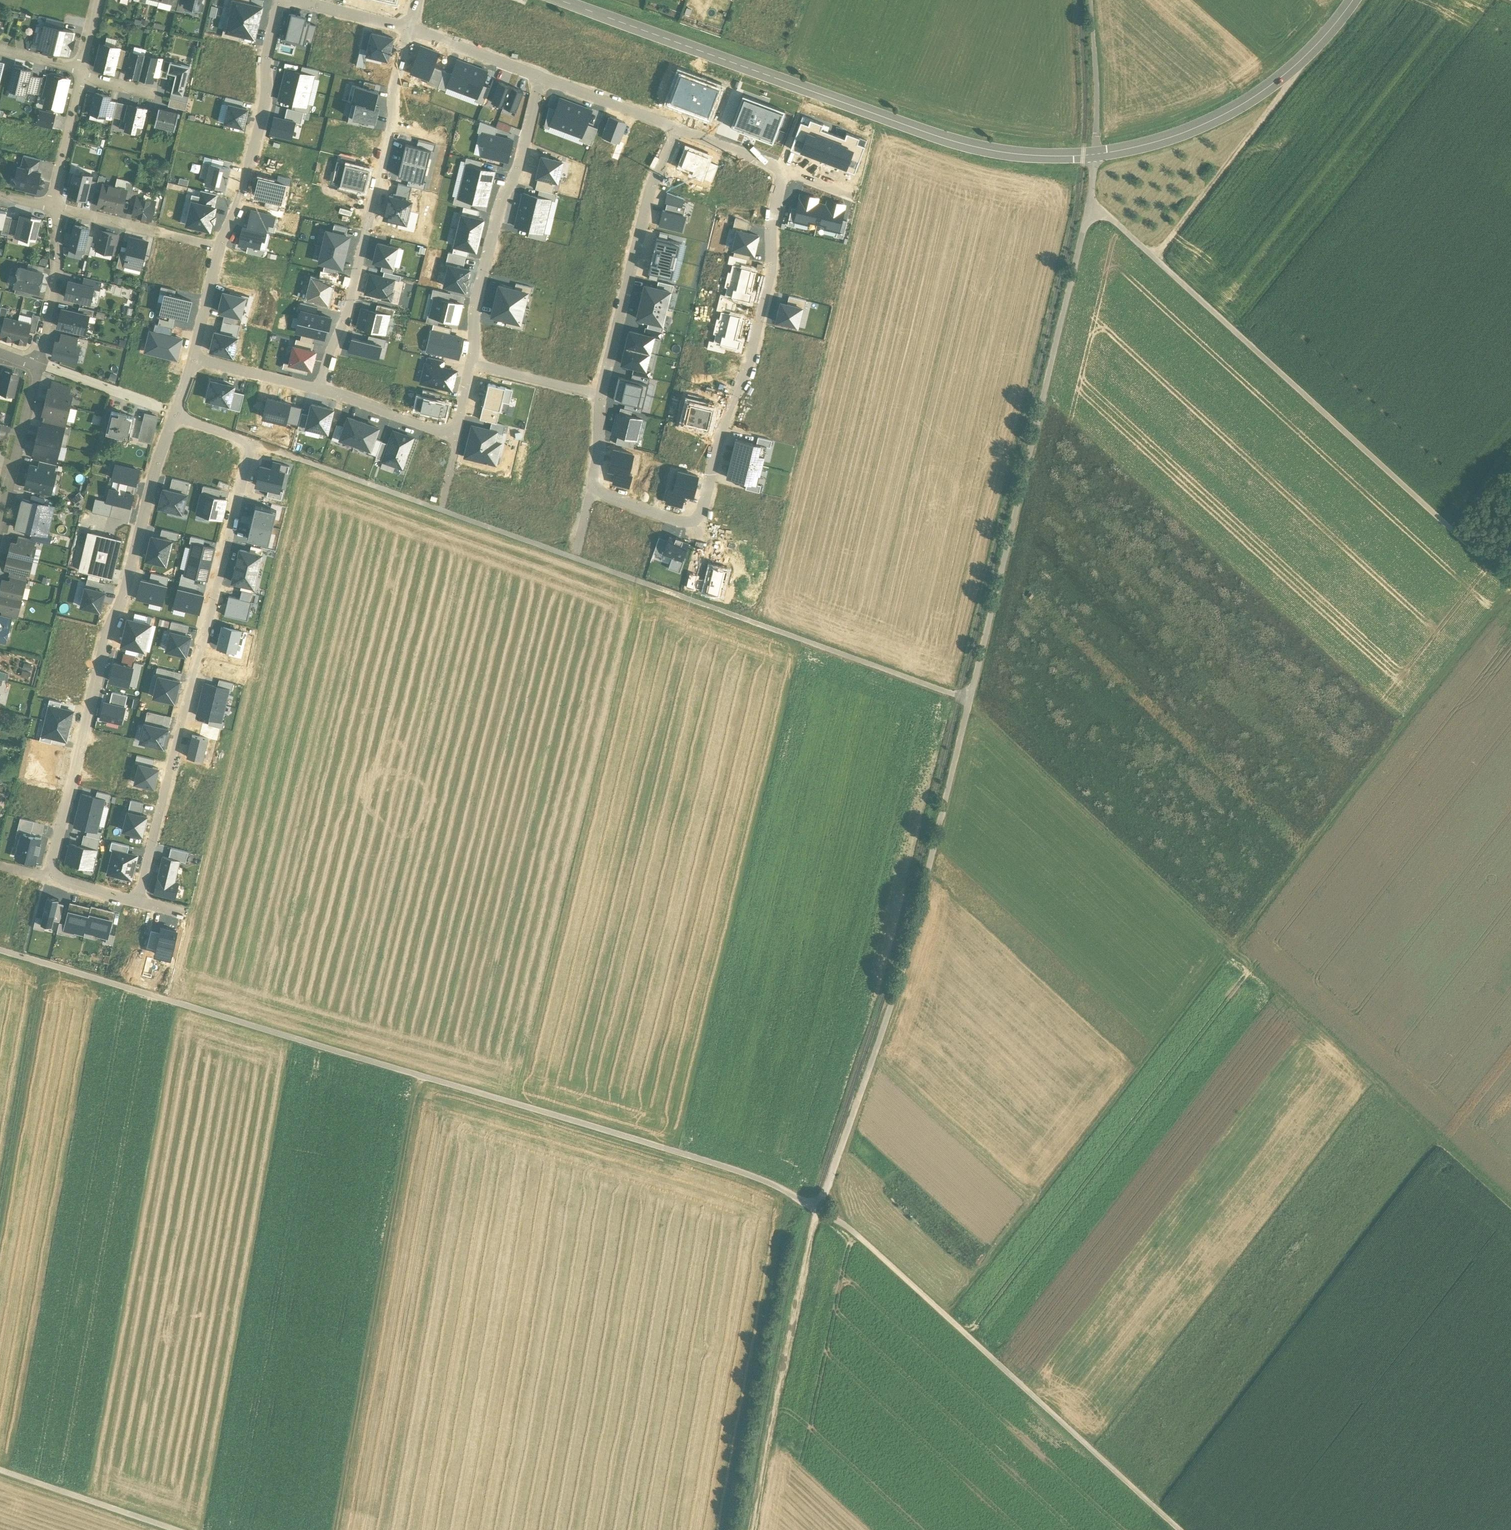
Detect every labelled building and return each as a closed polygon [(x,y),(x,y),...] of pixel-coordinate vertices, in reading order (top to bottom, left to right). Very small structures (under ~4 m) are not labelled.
[(172,3),(171,3),(170,9),(176,10),(179,0),(173,0),(172,3)] [(176,10),(184,12),(185,5),(186,0),(179,0),(176,10)] [(185,5),(189,6),(189,7),(197,9),(197,8),(201,9),(203,0),(186,0),(185,5)] [(258,23),(261,9),(262,7),(248,4),(234,0),(230,16),(258,23)] [(304,47),(306,41),(310,24),(310,23),(305,22),(306,17),(289,13),(282,41),(304,47)] [(258,23),(230,16),(227,31),(241,35),(254,38),(258,23)] [(64,22),(47,18),(45,25),(62,29),(64,22)] [(306,41),(312,43),(315,34),(317,26),(310,24),(306,41)] [(62,29),(45,25),(40,47),(44,48),(55,51),(68,54),(70,46),(73,47),(74,40),(72,39),(74,32),(62,29)] [(227,31),(224,31),(222,36),(239,40),(241,35),(227,31)] [(366,55),(367,55),(387,60),(393,38),(372,33),(368,50),(366,55)] [(322,36),(315,34),(312,43),(310,52),(317,54),(319,48),(322,36)] [(357,63),(360,48),(362,43),(355,41),(351,56),(350,61),(357,63)] [(119,48),(101,44),(95,68),(114,73),(115,66),(119,49),(119,48)] [(428,79),(433,67),(438,52),(421,46),(411,73),(428,79)] [(55,51),(44,48),(42,54),(54,57),(55,51)] [(368,50),(360,48),(357,63),(356,68),(364,70),(367,55),(366,55),(368,50)] [(121,68),(124,56),(125,51),(119,49),(115,66),(121,68)] [(145,55),(132,52),(130,58),(128,69),(127,69),(126,75),(139,78),(145,55)] [(158,58),(145,55),(139,78),(152,82),(154,75),(158,58)] [(124,56),(121,68),(127,69),(128,69),(130,58),(124,56)] [(164,60),(158,58),(154,75),(160,77),(164,60)] [(164,60),(160,77),(166,78),(167,73),(170,62),(164,60)] [(462,92),(472,65),(457,60),(452,74),(447,87),(462,92)] [(171,93),(183,95),(190,67),(170,62),(167,73),(176,75),(171,93)] [(472,65),(462,92),(477,98),(481,85),(487,71),(472,65)] [(27,91),(31,75),(32,70),(14,66),(9,90),(26,94),(27,91)] [(320,71),(302,67),(301,73),(314,76),(314,79),(318,80),(320,71)] [(438,88),(444,71),(433,67),(428,79),(427,83),(438,88)] [(244,78),(245,72),(231,69),(230,75),(244,78)] [(282,84),(310,91),(314,79),(314,76),(301,73),(286,69),(282,84)] [(447,87),(452,74),(444,71),(438,88),(446,90),(447,87)] [(709,119),(721,87),(679,71),(667,104),(709,119)] [(62,76),(52,74),(52,76),(49,75),(46,87),(49,88),(45,106),(61,110),(69,80),(61,78),(62,76)] [(31,75),(27,91),(39,94),(43,78),(31,75)] [(486,96),(493,99),(499,82),(492,80),(489,88),(486,96)] [(364,82),(363,87),(375,91),(376,85),(364,82)] [(504,106),(511,86),(499,82),(493,99),(492,102),(504,106)] [(310,91),(282,84),(278,99),(293,103),(307,106),(307,104),(310,91)] [(352,102),(374,107),(378,91),(375,91),(363,87),(352,85),(348,100),(352,102)] [(489,88),(481,85),(477,98),(475,102),(483,105),(486,96),(489,88)] [(523,91),(511,86),(504,106),(516,111),(523,91)] [(111,96),(95,93),(90,113),(106,117),(110,101),(111,96)] [(743,95),(730,127),(772,143),(784,111),(743,95)] [(187,103),(170,98),(168,106),(185,110),(187,103)] [(226,98),(224,104),(229,105),(242,108),(243,102),(226,98)] [(565,131),(575,104),(560,98),(556,110),(550,126),(565,131)] [(110,101),(106,117),(113,118),(113,117),(117,102),(110,101)] [(128,105),(117,102),(113,117),(125,120),(128,105)] [(374,107),(352,102),(349,117),(361,120),(375,123),(379,108),(374,107)] [(293,103),(292,109),(304,112),(309,114),(311,105),(307,104),(307,106),(293,103)] [(222,104),(218,121),(243,127),(247,109),(242,108),(229,105),(224,104),(222,104)] [(582,138),(587,124),(592,110),(575,104),(565,131),(582,138)] [(146,109),(128,105),(125,120),(127,120),(125,129),(134,132),(136,124),(142,126),(146,109)] [(178,113),(159,108),(160,108),(159,107),(154,126),(155,126),(173,130),(173,131),(174,131),(179,112),(178,112),(178,113)] [(549,130),(550,126),(556,110),(549,107),(544,128),(549,130)] [(288,109),(285,121),(295,123),(301,124),(304,112),(292,109),(288,109)] [(54,115),(40,112),(37,124),(51,127),(54,115)] [(823,124),(803,116),(791,149),(811,156),(812,154),(835,163),(834,165),(854,173),(866,140),(846,133),(844,138),(821,129),(823,124)] [(361,120),(349,117),(348,123),(359,126),(361,120)] [(625,123),(610,117),(603,136),(618,142),(625,123)] [(275,118),(270,136),(291,141),(295,123),(285,121),(275,118)] [(480,122),(477,132),(483,134),(483,133),(495,136),(497,128),(480,122)] [(580,141),(591,145),(598,129),(587,124),(582,138),(580,141)] [(482,155),(507,162),(512,141),(483,133),(483,134),(481,145),(484,145),(482,155)] [(418,140),(416,147),(431,150),(431,151),(434,151),(435,144),(418,140)] [(628,140),(621,157),(628,159),(629,156),(634,143),(628,140)] [(618,142),(612,158),(618,160),(624,144),(618,142)] [(402,160),(427,166),(431,151),(431,150),(416,147),(406,144),(402,160)] [(702,178),(709,161),(710,157),(686,147),(679,166),(691,171),(690,173),(702,178)] [(41,160),(23,155),(20,168),(38,172),(41,160)] [(339,163),(354,166),(355,160),(341,156),(339,163)] [(538,178),(556,182),(557,182),(562,161),(542,156),(537,177),(538,178)] [(466,166),(479,169),(481,161),(466,158),(464,165),(466,166)] [(409,179),(423,183),(427,166),(402,160),(398,177),(409,179)] [(702,178),(712,181),(719,164),(709,161),(702,178)] [(364,192),(369,170),(354,166),(339,163),(337,162),(332,184),(338,186),(352,189),(364,192)] [(206,184),(224,189),(229,169),(211,164),(206,184)] [(466,166),(462,182),(491,188),(494,172),(479,169),(466,166)] [(20,168),(18,167),(16,177),(18,181),(16,187),(36,191),(37,186),(41,187),(43,185),(44,182),(42,179),(39,178),(40,173),(38,172),(20,168)] [(68,196),(87,200),(88,198),(92,180),(93,175),(82,172),(81,176),(73,174),(68,196)] [(106,177),(99,175),(97,182),(95,191),(101,192),(103,184),(104,184),(106,177)] [(291,184),(292,179),(278,176),(277,181),(287,183),(291,184)] [(282,204),(287,183),(277,181),(258,177),(253,198),(266,201),(280,204),(282,204)] [(539,190),(553,193),(556,182),(538,178),(535,189),(539,190)] [(409,179),(407,186),(412,187),(424,190),(426,183),(423,183),(409,179)] [(88,198),(93,199),(95,191),(97,182),(92,180),(88,198)] [(134,184),(127,182),(125,189),(126,189),(124,198),(130,199),(134,184)] [(458,198),(472,202),(487,205),(491,188),(462,182),(458,198)] [(104,184),(103,184),(101,192),(98,206),(109,209),(115,187),(104,184)] [(407,186),(398,184),(396,195),(394,194),(393,197),(409,201),(412,187),(407,186)] [(351,194),(352,189),(338,186),(337,191),(351,194)] [(125,189),(115,187),(109,209),(121,212),(124,198),(126,189),(125,189)] [(553,193),(539,190),(538,197),(551,201),(555,202),(557,194),(553,193)] [(138,192),(132,191),(129,204),(135,205),(137,198),(138,192)] [(192,194),(190,201),(192,202),(214,207),(217,194),(201,191),(199,196),(192,194)] [(667,202),(682,206),(683,198),(666,192),(664,201),(667,202)] [(547,217),(551,201),(538,197),(523,194),(519,210),(547,217)] [(794,221),(795,222),(808,225),(809,221),(817,223),(821,205),(816,204),(818,199),(801,195),(797,209),(794,221)] [(411,201),(409,201),(393,197),(389,196),(384,218),(406,224),(411,201)] [(464,207),(470,208),(472,202),(458,198),(455,197),(453,204),(464,207)] [(155,202),(137,198),(135,205),(133,215),(151,219),(152,214),(154,207),(155,202)] [(280,204),(266,201),(264,208),(279,211),(280,204)] [(214,207),(192,202),(187,224),(209,230),(212,221),(213,222),(215,216),(213,216),(215,207),(214,207)] [(667,202),(665,211),(683,215),(685,207),(682,206),(667,202)] [(821,205),(817,223),(825,225),(825,229),(837,232),(838,232),(841,220),(844,206),(828,202),(827,206),(821,205)] [(464,207),(462,215),(477,218),(479,210),(470,208),(464,207)] [(794,227),(795,222),(794,221),(797,209),(791,208),(787,225),(794,227)] [(248,229),(267,233),(269,224),(273,225),(276,216),(252,210),(248,229)] [(547,217),(519,210),(515,226),(530,230),(543,233),(547,217)] [(681,231),(685,216),(683,215),(665,211),(663,210),(659,226),(681,231)] [(31,218),(21,215),(19,221),(16,235),(19,236),(27,238),(27,237),(36,239),(40,219),(31,217),(31,218)] [(458,230),(479,235),(483,220),(477,218),(462,215),(458,230)] [(12,217),(6,216),(3,228),(2,228),(1,233),(8,235),(12,219),(12,217)] [(737,231),(746,233),(748,223),(735,218),(732,230),(737,231)] [(19,221),(12,219),(8,235),(7,236),(13,238),(12,242),(18,243),(19,236),(16,235),(19,221)] [(847,221),(841,220),(838,232),(837,232),(836,237),(843,239),(847,221)] [(89,228),(75,224),(69,248),(83,251),(87,236),(89,228)] [(333,232),(346,235),(348,228),(335,225),(333,232)] [(265,241),(267,233),(248,229),(243,228),(240,244),(248,246),(260,249),(262,240),(265,241)] [(454,246),(470,250),(475,251),(479,235),(458,230),(454,246)] [(543,233),(530,230),(528,237),(545,241),(547,234),(543,233)] [(118,235),(101,231),(96,250),(113,254),(118,235)] [(327,231),(323,246),(346,252),(350,236),(346,235),(333,232),(327,231)] [(735,249),(750,253),(753,254),(758,235),(746,233),(737,231),(733,249),(735,249)] [(83,251),(83,253),(89,254),(93,237),(87,236),(83,251)] [(147,242),(130,238),(126,252),(126,253),(127,253),(126,256),(127,257),(124,265),(125,265),(141,269),(141,266),(144,265),(145,261),(143,259),(147,242)] [(675,261),(679,243),(667,240),(658,238),(657,238),(653,255),(675,261)] [(375,255),(374,262),(382,264),(392,267),(397,248),(378,244),(377,250),(376,250),(375,255)] [(260,249),(248,246),(246,253),(263,257),(265,250),(260,249)] [(325,264),(338,267),(342,268),(346,252),(323,246),(319,263),(325,264)] [(452,254),(466,257),(468,257),(470,250),(454,246),(452,254)] [(747,259),(749,260),(750,253),(735,249),(733,256),(747,259)] [(126,252),(121,250),(116,267),(124,269),(125,265),(124,265),(127,257),(126,256),(127,253),(126,253),(126,252)] [(449,253),(446,264),(449,265),(463,269),(466,257),(452,254),(449,253)] [(671,278),(675,261),(653,255),(648,273),(650,273),(659,275),(671,278)] [(732,264),(745,267),(747,259),(733,256),(729,255),(727,263),(732,264)] [(323,271),(337,275),(338,267),(325,264),(323,271)] [(382,264),(381,271),(384,272),(392,274),(394,267),(392,267),(382,264)] [(727,271),(725,279),(753,286),(756,272),(752,271),(752,269),(745,267),(732,264),(730,271),(727,271)] [(449,265),(444,286),(464,291),(466,284),(467,284),(469,278),(467,277),(469,270),(463,269),(449,265)] [(43,273),(19,267),(18,270),(16,271),(15,273),(17,276),(14,286),(16,287),(33,291),(38,292),(43,273)] [(338,275),(337,275),(323,271),(321,271),(318,280),(333,283),(332,287),(335,288),(338,275)] [(392,274),(384,272),(383,278),(395,281),(399,282),(401,276),(392,274)] [(383,278),(370,275),(365,294),(383,298),(383,299),(390,301),(392,293),(392,292),(395,281),(383,278)] [(313,278),(308,298),(328,303),(333,283),(318,280),(313,278)] [(101,282),(86,279),(85,284),(94,286),(100,287),(101,282)] [(726,288),(724,295),(737,298),(750,301),(752,292),(751,292),(753,286),(725,279),(723,287),(726,288)] [(85,284),(69,281),(65,299),(90,305),(94,286),(85,284)] [(658,281),(657,288),(669,291),(672,292),(674,285),(658,281)] [(514,290),(527,293),(531,294),(532,288),(516,284),(514,290)] [(495,301),(523,308),(527,293),(514,290),(499,286),(495,301)] [(641,302),(666,308),(669,291),(657,288),(645,286),(641,302)] [(33,291),(16,287),(14,293),(31,297),(33,291)] [(162,287),(160,293),(166,295),(174,296),(175,290),(162,287)] [(431,298),(433,298),(448,302),(450,293),(432,290),(431,298)] [(225,313),(240,317),(243,306),(247,307),(250,296),(230,292),(229,294),(224,292),(219,312),(225,313)] [(718,302),(736,306),(737,298),(724,295),(720,294),(718,302)] [(174,296),(166,295),(162,312),(175,315),(186,318),(191,301),(174,296)] [(801,308),(804,308),(806,301),(789,296),(787,304),(801,308)] [(429,317),(438,319),(458,323),(462,305),(448,302),(433,298),(429,317)] [(507,320),(520,323),(523,308),(495,301),(492,316),(507,320)] [(666,308),(641,302),(637,318),(648,321),(662,324),(666,308)] [(721,311),(734,314),(736,306),(718,302),(716,310),(720,311),(721,311)] [(301,311),(316,314),(317,307),(305,304),(300,303),(298,310),(301,311)] [(797,327),(801,308),(787,304),(781,303),(776,322),(777,322),(797,327)] [(389,318),(392,318),(394,309),(377,305),(375,312),(390,315),(389,318)] [(94,310),(79,307),(78,313),(89,315),(89,316),(92,317),(94,310)] [(357,327),(385,334),(389,318),(390,315),(375,312),(362,308),(357,327)] [(78,313),(62,309),(58,326),(84,333),(85,331),(88,330),(89,326),(87,322),(89,316),(89,315),(78,313)] [(302,334),(314,337),(325,340),(330,318),(316,314),(301,311),(296,333),(302,334)] [(716,318),(714,326),(741,332),(745,319),(740,317),(741,316),(734,314),(721,311),(720,311),(719,318),(716,318)] [(175,315),(162,312),(159,325),(172,328),(175,315)] [(223,321),(240,325),(242,317),(240,317),(225,313),(223,321)] [(40,316),(33,314),(30,324),(28,332),(35,333),(40,316)] [(433,324),(437,325),(438,319),(429,317),(427,316),(425,323),(433,324)] [(5,318),(3,326),(0,337),(13,340),(18,321),(5,318)] [(507,320),(506,326),(523,330),(525,324),(520,323),(507,320)] [(30,324),(18,321),(13,340),(26,343),(28,332),(30,324)] [(240,325),(223,321),(220,333),(238,337),(240,325)] [(648,321),(647,328),(663,332),(664,324),(662,324),(648,321)] [(172,328),(159,325),(155,324),(153,332),(170,336),(172,328)] [(437,325),(433,324),(432,331),(449,335),(450,328),(437,325)] [(740,339),(741,332),(714,326),(712,334),(715,335),(713,341),(713,342),(726,345),(739,348),(741,339),(740,339)] [(645,328),(644,334),(653,337),(661,339),(663,332),(647,328),(645,328)] [(461,338),(449,335),(432,331),(427,351),(459,358),(461,347),(460,346),(461,338)] [(649,353),(653,337),(644,334),(630,331),(626,348),(649,353)] [(181,339),(170,336),(153,332),(150,332),(148,342),(150,343),(148,352),(177,359),(181,339)] [(233,357),(238,337),(220,333),(215,332),(210,351),(233,357)] [(78,338),(62,334),(60,343),(76,347),(78,338)] [(301,340),(312,343),(314,337),(302,334),(301,340)] [(381,347),(384,348),(386,340),(369,336),(367,342),(381,345),(381,347)] [(349,351),(378,359),(381,347),(381,345),(367,342),(352,338),(349,351)] [(314,343),(312,343),(301,340),(296,339),(294,347),(312,351),(314,343)] [(725,353),(726,345),(713,342),(713,341),(709,340),(707,348),(725,353)] [(60,343),(56,342),(53,356),(76,362),(79,348),(76,347),(60,343)] [(315,352),(312,351),(294,347),(290,364),(284,362),(282,368),(307,375),(308,368),(311,369),(315,352)] [(646,369),(649,353),(626,348),(622,364),(634,367),(645,370),(646,369)] [(443,368),(444,361),(428,357),(426,364),(443,368)] [(370,373),(373,375),(377,365),(360,360),(357,368),(370,373)] [(343,363),(339,372),(367,382),(370,373),(357,368),(343,363)] [(457,371),(443,368),(426,364),(425,363),(420,383),(452,391),(457,371)] [(645,370),(634,367),(633,373),(650,378),(651,371),(646,369),(645,370)] [(724,378),(700,371),(696,389),(719,395),(724,378)] [(11,376),(9,373),(5,372),(3,380),(0,391),(0,392),(0,393),(0,398),(12,401),(13,395),(18,377),(11,376)] [(364,391),(367,382),(339,372),(336,381),(364,391)] [(618,377),(616,388),(645,395),(648,384),(618,377)] [(229,405),(232,391),(234,386),(209,380),(205,399),(229,405)] [(70,387),(53,381),(51,389),(68,393),(70,387)] [(483,406),(500,410),(502,402),(509,404),(513,390),(505,388),(488,384),(483,406)] [(51,389),(49,388),(47,395),(49,395),(49,398),(46,400),(46,401),(69,407),(72,394),(68,393),(51,389)] [(642,407),(645,395),(616,388),(613,400),(642,407)] [(423,390),(422,397),(439,401),(440,394),(423,390)] [(228,409),(240,412),(244,394),(232,391),(229,405),(228,409)] [(688,400),(701,403),(702,397),(688,393),(686,399),(688,400)] [(439,401),(422,397),(417,396),(415,409),(419,410),(445,419),(449,404),(439,401)] [(263,417),(286,423),(290,405),(290,404),(267,399),(263,417)] [(688,400),(685,411),(712,418),(714,407),(701,403),(688,400)] [(69,407),(46,401),(45,403),(47,406),(46,409),(44,408),(43,415),(44,415),(45,415),(66,420),(69,407)] [(286,423),(298,426),(301,413),(302,408),(290,405),(286,423)] [(312,405),(309,415),(306,428),(327,432),(333,409),(312,405)] [(491,423),(496,424),(500,410),(483,406),(480,420),(491,423)] [(619,414),(631,417),(632,411),(620,408),(619,414)] [(126,413),(120,411),(119,413),(111,411),(106,433),(128,439),(134,416),(126,414),(126,413)] [(712,418),(685,411),(682,422),(695,426),(709,429),(712,418)] [(158,416),(145,412),(142,425),(155,429),(158,416)] [(309,415),(301,413),(298,426),(297,430),(306,432),(306,428),(309,415)] [(618,435),(635,439),(638,426),(641,427),(642,419),(631,417),(619,414),(617,413),(612,434),(618,435)] [(66,420),(45,415),(44,415),(43,421),(64,426),(66,420)] [(340,439),(355,444),(363,423),(348,417),(344,428),(340,439)] [(64,426),(43,421),(42,427),(63,432),(64,426)] [(694,432),(695,426),(682,422),(681,422),(679,428),(694,432)] [(363,423),(355,444),(370,450),(374,439),(378,428),(363,423)] [(491,423),(489,431),(497,432),(503,434),(505,426),(496,424),(491,423)] [(155,429),(142,425),(138,439),(152,442),(155,429)] [(331,440),(339,443),(340,439),(344,428),(337,425),(331,440)] [(63,432),(42,427),(40,426),(38,433),(40,433),(39,436),(37,438),(37,439),(60,445),(63,432)] [(489,431),(476,427),(471,448),(467,447),(465,457),(488,463),(495,465),(498,453),(494,451),(493,449),(497,432),(489,431)] [(393,431),(388,445),(382,461),(401,468),(402,468),(413,438),(393,431)] [(616,444),(633,448),(635,439),(618,435),(616,444)] [(758,437),(756,444),(766,446),(770,447),(772,440),(758,437)] [(60,445),(37,439),(36,441),(38,444),(37,447),(35,446),(33,453),(35,453),(57,458),(60,445)] [(382,441),(374,439),(370,450),(369,453),(376,456),(382,442),(382,441)] [(735,439),(731,458),(762,466),(766,446),(756,444),(735,439)] [(388,445),(382,442),(376,456),(375,459),(382,461),(388,445)] [(609,470),(615,471),(612,483),(629,487),(632,475),(628,474),(633,455),(613,450),(609,470)] [(57,458),(35,453),(34,459),(40,460),(55,464),(57,458)] [(731,458),(726,478),(747,483),(757,485),(762,466),(731,458)] [(55,464),(40,460),(39,466),(54,470),(56,464),(55,464)] [(401,468),(382,461),(380,468),(399,474),(401,468)] [(272,469),(284,472),(287,473),(289,466),(273,462),(272,469)] [(39,466),(32,465),(30,471),(29,471),(26,481),(28,482),(26,488),(49,493),(51,483),(54,482),(56,473),(54,470),(39,466)] [(110,488),(107,501),(113,503),(130,507),(139,470),(116,465),(112,478),(119,480),(117,490),(110,488)] [(268,488),(279,491),(284,472),(272,469),(261,466),(256,485),(268,488)] [(665,502),(682,506),(685,494),(693,496),(698,476),(677,471),(673,491),(668,490),(665,502)] [(187,494),(190,483),(172,479),(169,490),(187,494)] [(757,485),(747,483),(745,489),(759,493),(761,486),(757,485)] [(220,490),(202,486),(201,494),(218,498),(220,490)] [(182,513),(187,494),(169,490),(164,488),(159,507),(182,513)] [(266,497),(281,500),(283,492),(279,491),(268,488),(266,497)] [(226,500),(218,498),(201,494),(196,513),(222,519),(226,500)] [(44,498),(32,496),(31,501),(42,504),(44,498)] [(92,512),(109,516),(113,503),(107,501),(96,498),(92,512)] [(31,501),(22,499),(15,528),(33,532),(46,535),(46,534),(54,507),(42,504),(31,501)] [(273,528),(277,511),(255,506),(251,523),(273,528)] [(269,544),(273,528),(251,523),(247,539),(269,544)] [(178,540),(179,534),(162,530),(160,535),(178,540)] [(46,535),(33,532),(31,540),(35,541),(49,544),(51,536),(46,534),(46,535)] [(122,539),(91,532),(82,571),(112,579),(122,539)] [(647,533),(641,550),(653,554),(654,551),(659,538),(647,533)] [(167,557),(171,541),(152,536),(146,560),(158,563),(160,555),(167,557)] [(669,536),(667,540),(662,554),(672,557),(682,561),(682,560),(688,543),(682,541),(683,540),(676,537),(675,538),(669,536)] [(31,540),(18,537),(16,543),(34,548),(35,541),(31,540)] [(193,543),(203,546),(204,540),(191,537),(190,542),(193,543)] [(667,540),(659,538),(654,551),(662,554),(667,540)] [(16,543),(12,542),(8,555),(32,561),(35,548),(34,548),(16,543)] [(189,559),(211,565),(215,549),(203,546),(193,543),(189,559)] [(257,571),(261,555),(240,550),(236,566),(257,571)] [(32,561),(8,555),(5,568),(10,569),(27,573),(29,574),(32,561)] [(682,561),(672,557),(668,568),(680,572),(684,560),(682,560),(682,561)] [(195,578),(207,581),(211,565),(189,559),(185,575),(195,578)] [(729,569),(708,564),(705,579),(698,577),(695,590),(723,596),(729,569)] [(232,582),(253,587),(257,571),(236,566),(232,582)] [(27,573),(10,569),(8,576),(11,576),(26,580),(27,573)] [(149,581),(167,585),(169,578),(151,573),(149,581)] [(686,588),(695,590),(698,577),(698,575),(689,573),(686,588)] [(194,584),(195,578),(185,575),(182,574),(180,581),(194,584)] [(26,580),(11,576),(10,582),(10,583),(24,586),(26,580)] [(87,579),(86,587),(103,591),(105,584),(87,579)] [(149,581),(142,579),(137,598),(162,604),(167,585),(149,581)] [(10,583),(10,582),(2,580),(0,589),(0,594),(21,599),(24,586),(10,583)] [(180,581),(178,588),(196,592),(197,585),(194,584),(180,581)] [(81,606),(100,611),(105,592),(103,591),(86,587),(81,606)] [(174,607),(199,613),(203,594),(196,592),(178,588),(174,607)] [(256,595),(241,591),(239,599),(252,602),(252,603),(254,603),(256,595)] [(0,594),(0,609),(3,609),(18,613),(21,599),(0,594)] [(239,599),(229,596),(224,616),(247,621),(252,603),(252,602),(239,599)] [(18,613),(3,609),(2,615),(11,618),(16,619),(18,613)] [(151,624),(152,618),(135,613),(134,620),(151,624)] [(0,615),(0,622),(9,624),(11,618),(2,615),(0,615)] [(128,618),(124,632),(148,637),(151,624),(134,620),(128,618)] [(0,622),(0,642),(5,643),(7,637),(9,636),(10,632),(8,629),(9,624),(0,622)] [(186,635),(189,626),(171,622),(169,631),(171,631),(186,635)] [(237,631),(239,632),(247,634),(248,628),(238,625),(237,631)] [(219,647),(235,651),(236,644),(238,645),(239,639),(238,639),(239,632),(237,631),(223,628),(219,647)] [(190,636),(186,635),(171,631),(166,650),(186,655),(190,636)] [(144,651),(148,637),(124,632),(121,645),(126,646),(144,651)] [(126,646),(124,653),(135,656),(142,658),(144,651),(126,646)] [(124,653),(121,664),(133,667),(135,656),(124,653)] [(121,664),(114,663),(110,680),(128,685),(133,667),(121,664)] [(175,672),(158,667),(155,677),(159,678),(159,676),(173,679),(175,672)] [(178,681),(173,679),(159,676),(159,678),(154,697),(174,702),(180,681),(178,681)] [(232,691),(233,684),(219,680),(217,687),(229,690),(232,691)] [(205,684),(201,699),(225,705),(229,690),(217,687),(205,684)] [(125,707),(128,696),(112,692),(109,704),(125,707)] [(225,705),(201,699),(197,716),(209,719),(221,721),(225,705)] [(50,706),(60,709),(61,703),(49,700),(48,706),(50,706)] [(101,718),(121,723),(125,707),(109,704),(104,702),(101,718)] [(50,706),(46,720),(70,726),(73,712),(60,709),(50,706)] [(162,727),(164,715),(147,711),(145,723),(162,727)] [(222,729),(224,721),(221,721),(209,719),(208,725),(220,728),(222,729)] [(52,737),(66,741),(70,726),(46,720),(43,735),(52,737)] [(168,728),(162,727),(145,723),(140,742),(164,747),(168,728)] [(203,724),(200,736),(207,738),(216,741),(220,728),(208,725),(203,724)] [(51,743),(52,737),(43,735),(41,735),(40,741),(50,743),(51,743)] [(186,757),(202,761),(207,738),(200,736),(192,735),(186,757)] [(48,749),(50,743),(40,741),(34,739),(32,745),(36,746),(48,749)] [(36,746),(33,759),(56,764),(59,752),(48,749),(36,746)] [(154,759),(137,755),(135,763),(138,764),(139,763),(152,766),(154,759)] [(53,778),(56,764),(33,759),(29,772),(43,775),(53,778)] [(134,782),(154,787),(159,768),(152,766),(139,763),(138,764),(134,782)] [(26,771),(24,778),(41,782),(43,775),(29,772),(26,771)] [(105,800),(82,794),(78,810),(101,816),(105,800)] [(143,803),(131,800),(128,812),(141,815),(143,803)] [(101,816),(78,810),(74,826),(96,832),(101,816)] [(124,830),(142,835),(147,816),(141,815),(128,812),(124,830)] [(192,816),(191,823),(197,824),(197,825),(202,826),(204,819),(192,816)] [(31,836),(34,822),(20,818),(16,837),(19,838),(20,833),(31,836)] [(41,838),(31,836),(20,833),(19,838),(14,857),(35,862),(37,853),(39,854),(41,844),(39,844),(41,838)] [(84,835),(81,846),(97,851),(100,839),(84,835)] [(191,842),(180,839),(178,850),(188,852),(191,842)] [(127,853),(129,846),(111,841),(109,849),(112,849),(127,853)] [(70,844),(66,862),(92,869),(97,851),(70,844)] [(171,848),(169,858),(180,860),(186,862),(188,852),(178,850),(171,848)] [(137,856),(127,853),(112,849),(106,873),(131,879),(137,856)] [(154,893),(173,898),(177,882),(175,881),(180,860),(169,858),(163,856),(154,893)] [(54,920),(58,903),(58,899),(47,897),(41,924),(52,926),(54,920)] [(54,920),(60,921),(62,909),(64,904),(58,903),(54,920)] [(69,911),(66,924),(65,930),(84,935),(85,932),(90,908),(71,904),(69,911)] [(90,908),(85,932),(108,937),(114,912),(91,906),(90,908)] [(62,909),(60,921),(59,923),(66,924),(69,911),(62,909)] [(161,932),(157,949),(155,955),(170,958),(176,931),(162,927),(161,932)] [(147,947),(157,949),(161,932),(151,930),(147,947)]
